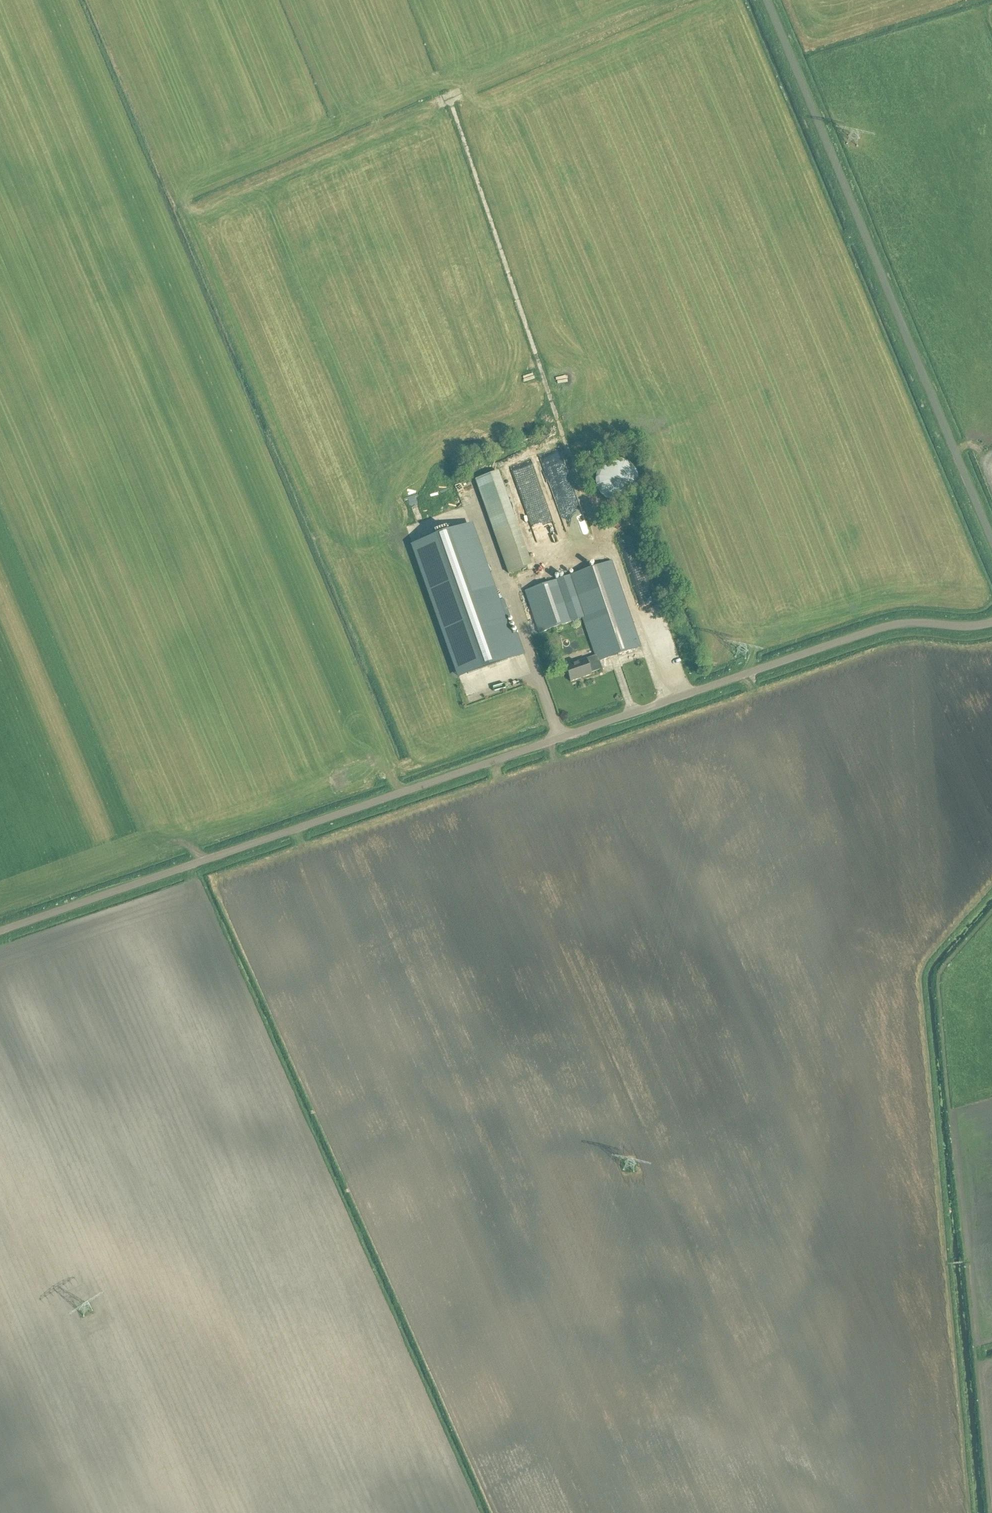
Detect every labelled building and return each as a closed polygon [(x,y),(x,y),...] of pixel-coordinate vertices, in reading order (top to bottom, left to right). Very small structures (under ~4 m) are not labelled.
[(512,465),(517,481),(523,479),(527,493),(541,488),(533,459),(512,465)] [(596,489),(604,499),(615,503),(627,501),(636,493),(638,481),(634,469),(625,462),(613,461),(602,466),(596,477),(596,489)] [(498,472),(475,481),(508,575),(532,566),(498,472)] [(513,643),(470,525),(413,546),(460,678),(524,655),(519,641),(513,643)] [(557,582),(518,595),(532,638),(581,621),(594,657),(564,667),(570,684),(591,677),(590,675),(602,671),(599,664),(640,650),(611,564),(557,582)]
